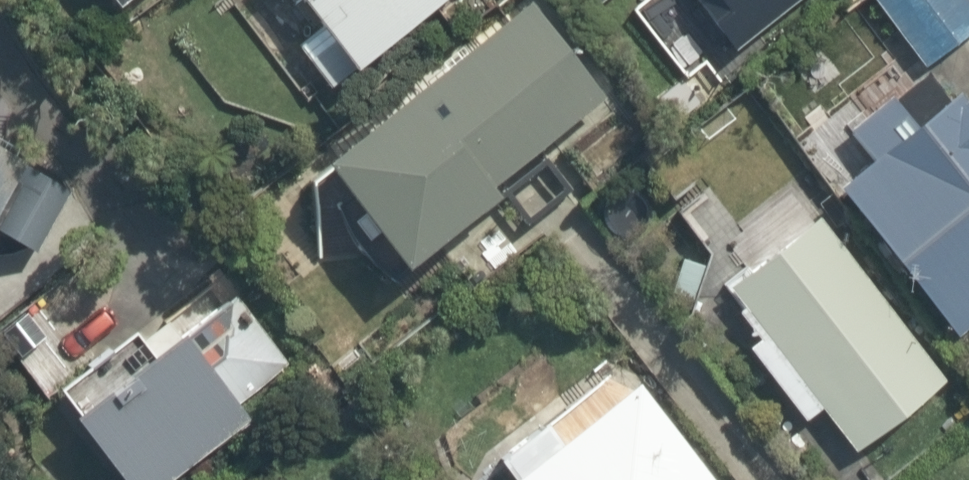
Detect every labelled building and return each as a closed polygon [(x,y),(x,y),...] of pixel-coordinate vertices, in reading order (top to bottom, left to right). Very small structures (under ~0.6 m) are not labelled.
[(332,72),(433,0),(278,0),(332,72)] [(483,193),(471,175),(591,93),(528,0),(521,0),(294,155),(371,269),(483,193)] [(697,2),(682,14),(712,54),(727,43),(784,0),(695,0),(697,2)] [(853,71),(890,41),(913,70),(968,26),(968,19),(954,0),(868,0),(875,10),(832,44),(853,71)] [(921,79),(935,99),(901,123),(886,102),(847,129),(867,159),(820,192),(938,336),(968,315),(968,48),(921,79)] [(18,168),(0,194),(0,245),(21,260),(63,199),(18,168)] [(705,190),(667,221),(694,254),(732,223),(705,190)] [(712,287),(731,310),(728,313),(746,334),(730,347),(793,422),(808,409),(844,451),(910,395),(898,380),(920,361),(797,215),(712,287)] [(154,334),(48,420),(97,479),(145,479),(222,417),(154,334)] [(485,479),(711,479),(618,366),(483,477),(485,479)]
